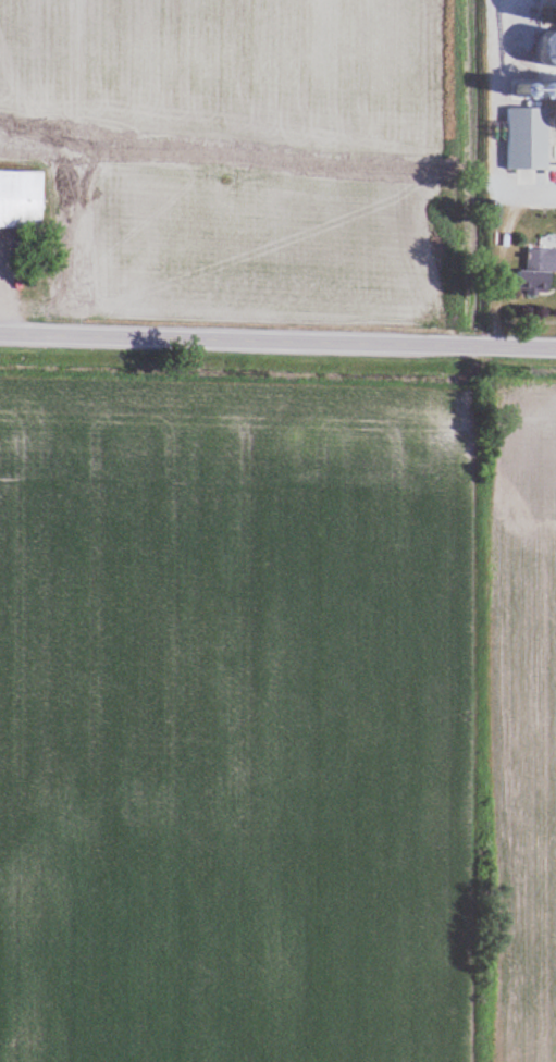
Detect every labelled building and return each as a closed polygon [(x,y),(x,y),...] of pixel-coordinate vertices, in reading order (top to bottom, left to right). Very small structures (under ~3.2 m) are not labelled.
[(555,68),(555,35),(545,38),(555,68)] [(509,170),(549,170),(549,107),(509,107),(509,170)] [(528,248),(527,271),(518,271),(517,291),(551,292),(552,273),(555,273),(555,249),(528,248)]
